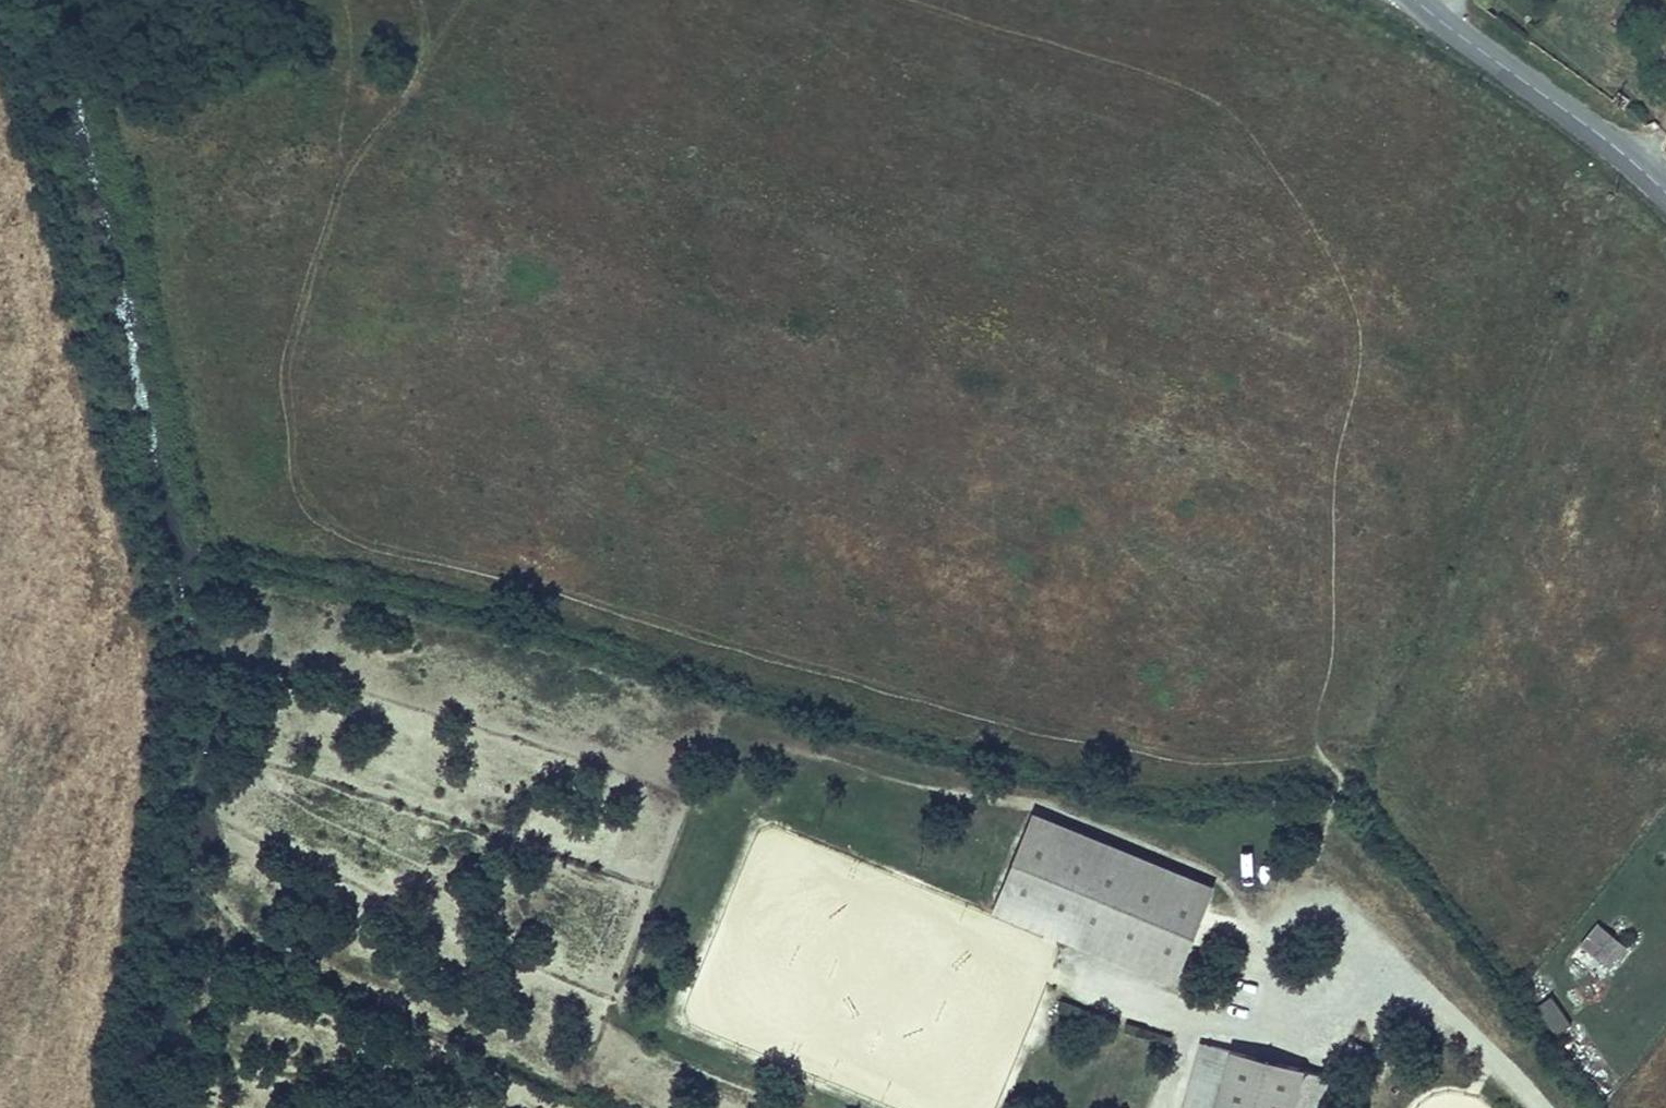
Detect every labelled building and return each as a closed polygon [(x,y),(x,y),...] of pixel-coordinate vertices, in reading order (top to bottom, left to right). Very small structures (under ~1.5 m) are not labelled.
[(1215,887),(1031,815),(992,913),(1175,986),(1215,887)] [(1598,929),(1580,952),(1612,974),(1629,952),(1598,929)] [(1225,1033),(1205,1107),(1284,1107),(1299,1052),(1225,1033)]
